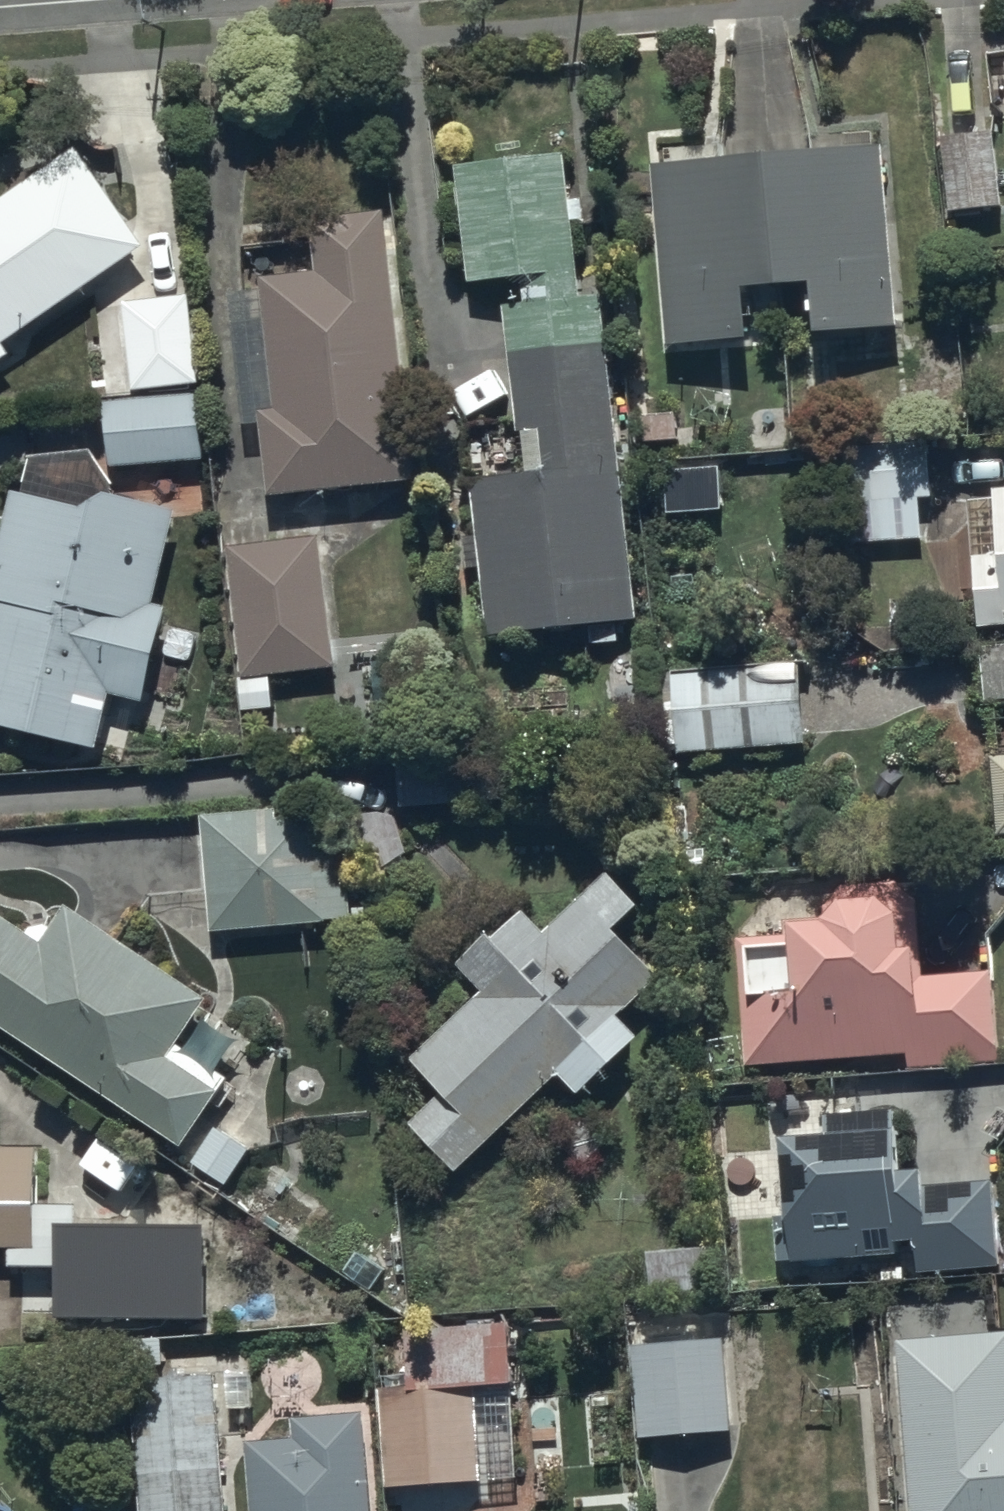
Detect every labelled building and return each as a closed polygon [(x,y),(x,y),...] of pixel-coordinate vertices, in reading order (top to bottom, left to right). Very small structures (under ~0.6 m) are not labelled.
[(932,74),(947,223),(1001,218),(987,69),(932,74)] [(564,154),(454,166),(466,284),(499,280),(519,477),(468,482),(483,634),(634,618),(600,294),(579,296),(564,154)] [(11,373),(7,362),(155,265),(85,159),(0,215),(0,379),(11,373)] [(889,162),(653,181),(665,370),(754,363),(750,315),(818,310),(822,357),(905,351),(889,162)] [(259,427),(267,503),(415,488),(388,220),(314,227),(319,276),(260,282),(261,296),(231,299),(244,428),(259,427)] [(195,380),(186,296),(120,302),(129,387),(195,380)] [(197,392),(102,403),(109,471),(205,460),(197,392)] [(925,436),(857,442),(864,542),(920,537),(917,499),(930,498),(925,436)] [(94,750),(110,696),(138,702),(163,605),(152,601),(172,507),(113,493),(89,451),(24,455),(20,488),(8,487),(0,520),(0,723),(94,750)] [(717,465),(662,469),(667,513),(721,509),(717,465)] [(991,489),(996,554),(973,555),(978,624),(1003,623),(1003,488),(991,489)] [(324,548),(228,558),(243,721),(275,718),(272,689),(337,683),(324,548)] [(667,671),(674,760),(804,750),(797,661),(667,671)] [(394,746),(400,807),(517,797),(512,736),(394,746)] [(986,755),(992,834),(1003,833),(1003,753),(986,755)] [(304,806),(198,814),(207,931),(348,919),(343,852),(308,855),(304,806)] [(478,990),(405,1057),(438,1093),(407,1121),(451,1168),(557,1070),(575,1089),(635,1033),(616,1014),(655,978),(613,932),(638,909),(603,871),(541,929),(521,908),(488,938),(483,932),(451,961),(478,990)] [(730,935),(738,1064),(901,1054),(901,1063),(991,1058),(986,970),(917,974),(911,881),(813,887),(815,919),(782,921),(783,932),(730,935)] [(180,1144),(225,1075),(176,1044),(206,999),(63,906),(39,943),(0,918),(0,1027),(180,1144)] [(889,1108),(820,1114),(822,1132),(776,1136),(783,1220),(771,1221),(775,1263),(893,1253),(892,1240),(913,1239),(916,1273),(998,1266),(990,1179),(920,1185),(918,1168),(894,1170),(889,1108)] [(249,1150),(213,1126),(190,1164),(224,1187),(249,1150)] [(39,1268),(44,1161),(0,1159),(0,1266),(39,1268)] [(54,1225),(53,1316),(205,1317),(205,1226),(54,1225)] [(716,1248),(645,1254),(648,1300),(720,1294),(716,1248)] [(375,1386),(381,1487),(518,1478),(508,1324),(406,1330),(410,1384),(375,1386)] [(628,1342),(634,1436),(730,1430),(724,1337),(628,1342)] [(897,1351),(909,1510),(1003,1510),(1003,1345),(897,1351)] [(131,1379),(140,1510),(226,1510),(215,1372),(131,1379)] [(244,1440),(249,1510),(369,1510),(362,1409),(290,1412),(291,1439),(244,1440)]
